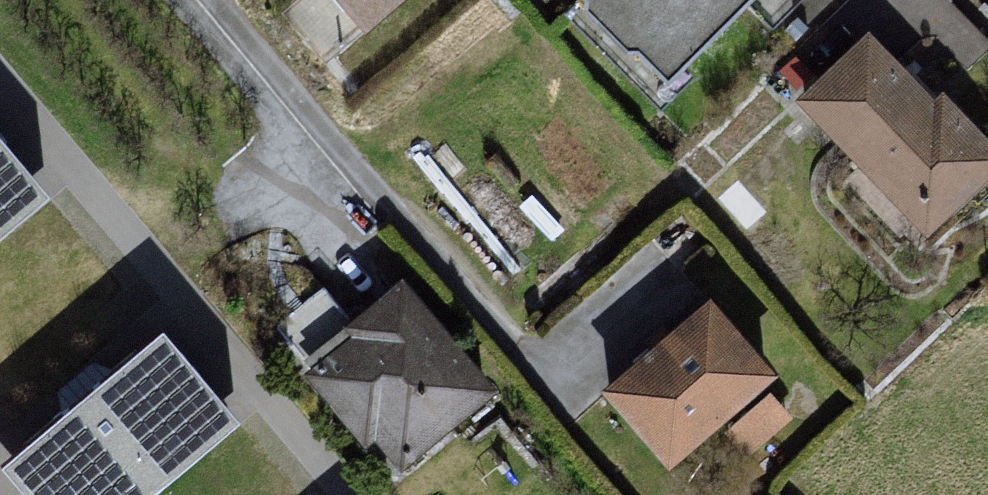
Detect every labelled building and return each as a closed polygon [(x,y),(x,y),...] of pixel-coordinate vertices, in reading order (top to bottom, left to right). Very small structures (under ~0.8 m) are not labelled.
[(379,43),(431,0),(345,0),(379,43)] [(681,96),(754,15),(780,43),(818,0),(580,0),(681,96)] [(950,10),(958,0),(940,0),(950,10)] [(804,105),(934,251),(987,201),(987,140),(959,107),(950,117),(883,39),(804,105)] [(0,140),(0,241),(50,199),(0,140)] [(323,340),(350,316),(326,288),(298,313),(323,340)] [(408,296),(314,388),(411,483),(500,397),(408,296)] [(723,309),(619,402),(682,488),(793,387),(723,309)] [(163,330),(1,467),(25,494),(157,494),(242,423),(163,330)]
